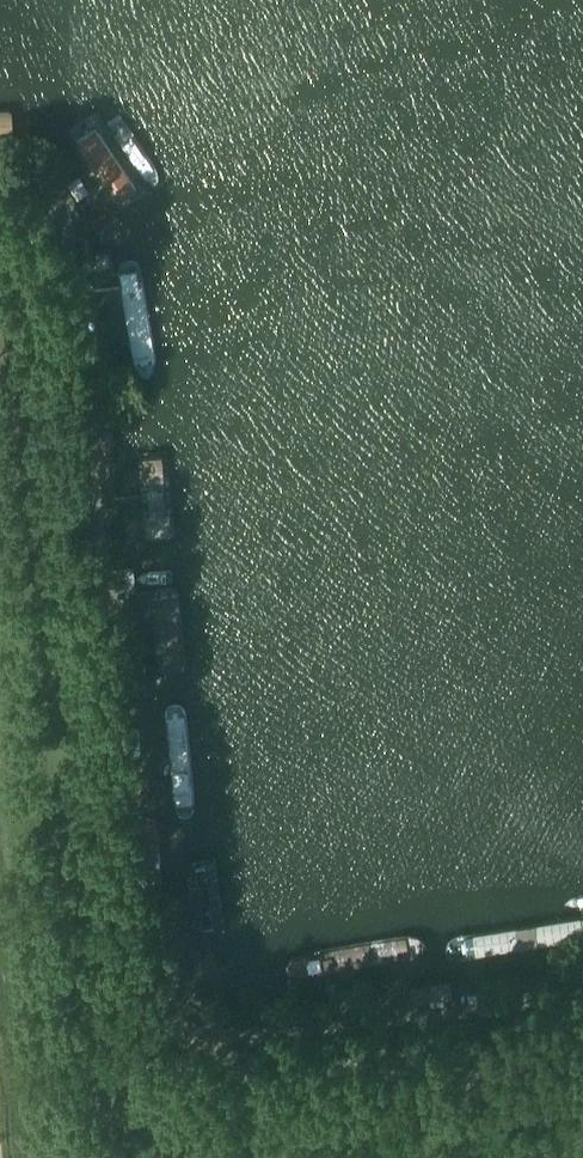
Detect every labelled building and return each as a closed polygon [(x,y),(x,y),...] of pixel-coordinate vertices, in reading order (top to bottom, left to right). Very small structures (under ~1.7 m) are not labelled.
[(28,130),(27,108),(0,110),(0,132),(28,130)] [(140,197),(92,125),(69,140),(117,213),(140,197)] [(86,221),(93,233),(104,226),(113,221),(113,220),(106,209),(86,221)] [(88,236),(83,237),(81,237),(80,237),(83,269),(84,269),(87,269),(91,268),(94,268),(92,249),(90,236),(89,236),(88,236)] [(142,258),(118,262),(138,380),(161,376),(142,258)] [(10,281),(1,269),(0,269),(0,290),(10,281)] [(114,452),(111,427),(109,427),(104,428),(101,428),(98,428),(101,453),(103,453),(106,453),(111,452),(114,452)] [(168,447),(139,449),(149,545),(178,542),(168,447)] [(121,566),(123,596),(126,596),(126,591),(134,590),(132,565),(121,566)] [(181,587),(154,589),(160,674),(188,671),(181,587)] [(117,597),(120,622),(120,621),(124,621),(130,621),(133,620),(131,596),(126,596),(123,596),(118,597),(117,597)] [(188,706),(166,708),(176,817),(198,815),(188,706)] [(152,819),(145,820),(140,820),(138,820),(141,845),(143,845),(148,845),(154,844),(158,843),(156,818),(152,819)] [(155,847),(148,847),(143,848),(142,848),(144,869),(146,869),(151,869),(157,868),(159,868),(157,847),(155,847)] [(217,869),(196,872),(202,929),(223,927),(217,869)] [(449,961),(582,940),(582,916),(445,938),(449,961)] [(283,957),(287,980),(428,957),(424,933),(283,957)] [(452,985),(452,980),(411,985),(412,990),(413,998),(414,1002),(454,997),(454,993),(452,985)]
